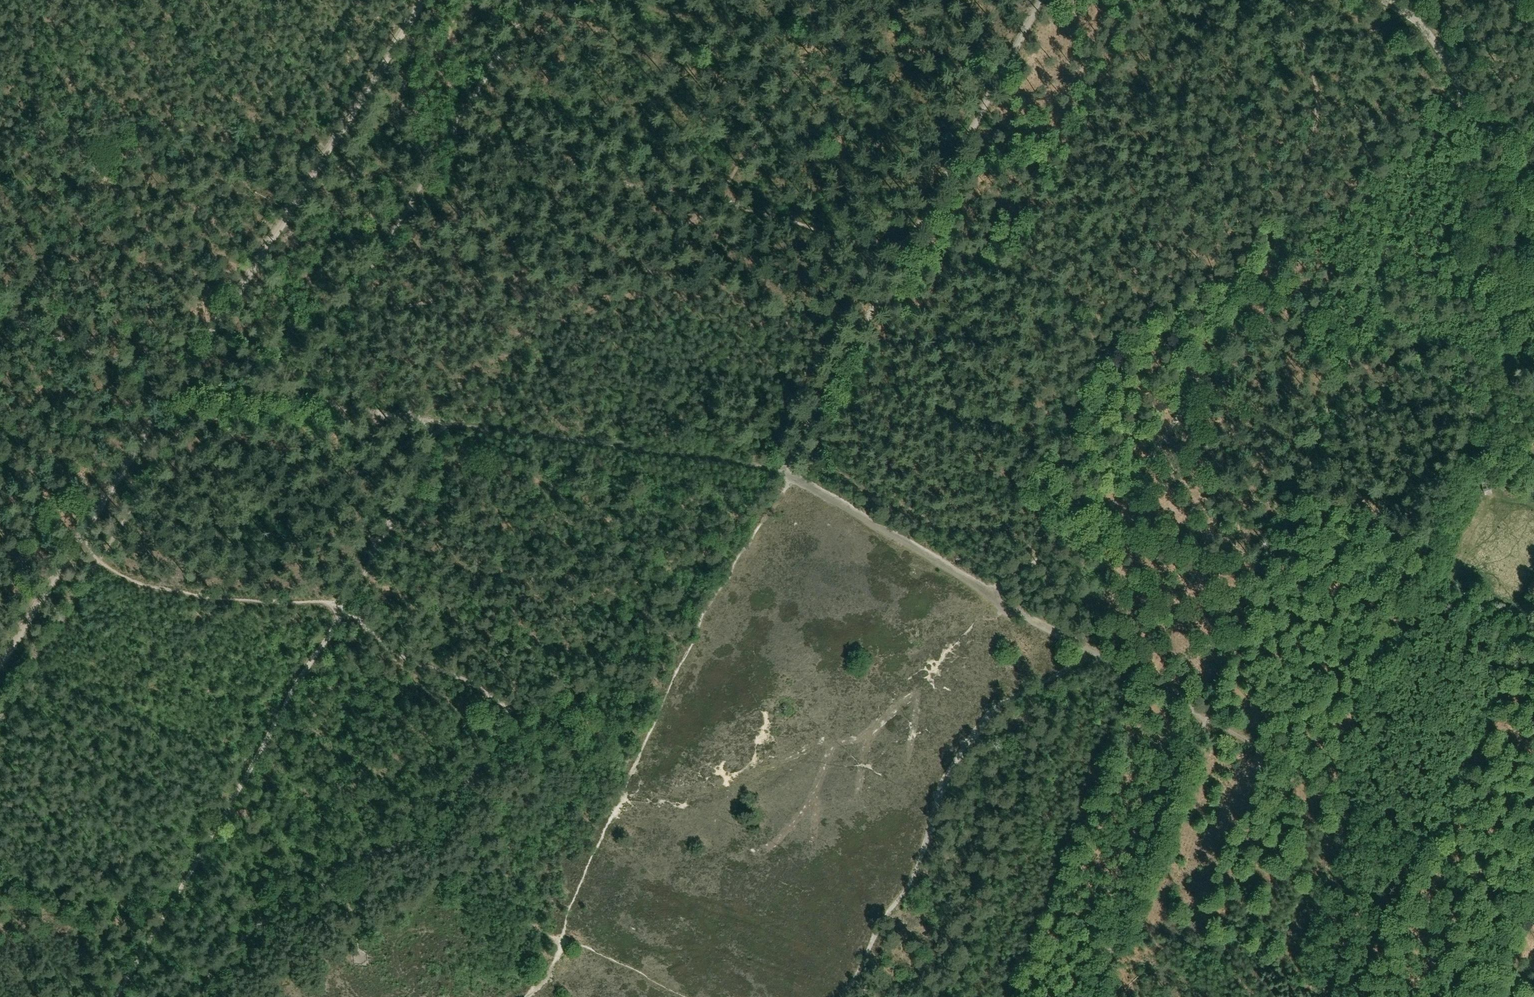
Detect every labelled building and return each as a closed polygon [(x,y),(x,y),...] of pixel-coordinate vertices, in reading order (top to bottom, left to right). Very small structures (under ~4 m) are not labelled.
[(1482,483),(1484,493),(1492,491),(1490,481),(1482,483)]
